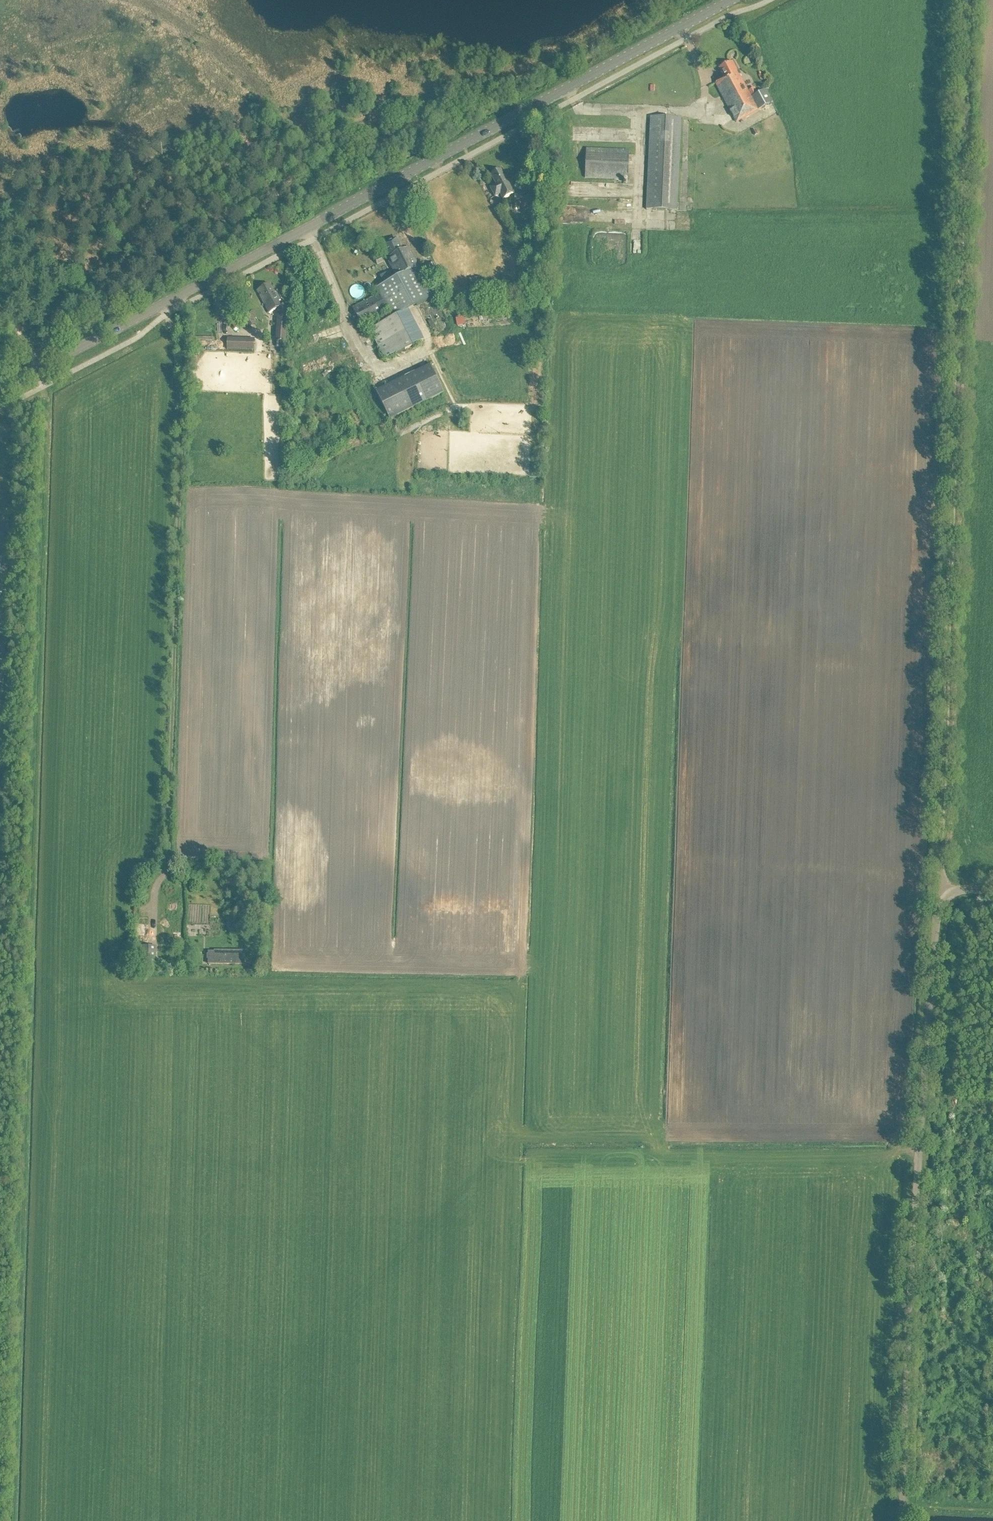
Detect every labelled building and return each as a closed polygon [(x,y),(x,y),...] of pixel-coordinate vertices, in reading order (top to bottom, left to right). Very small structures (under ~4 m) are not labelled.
[(736,123),(773,104),(766,91),(751,98),(732,62),(719,70),(724,79),(715,84),(736,123)] [(677,212),(681,119),(651,118),(647,211),(677,212)] [(586,150),(585,179),(628,180),(629,151),(586,150)] [(501,171),(492,176),(497,185),(490,188),(495,198),(501,195),(503,200),(514,194),(501,171)] [(514,196),(515,208),(526,207),(526,206),(534,205),(534,212),(541,211),(540,199),(534,200),(533,194),(514,196)] [(403,252),(397,240),(395,241),(393,240),(392,241),(391,243),(383,247),(389,259),(387,260),(397,278),(376,289),(379,296),(353,309),(362,326),(387,312),(391,319),(370,330),(385,360),(423,341),(407,311),(435,297),(410,249),(403,252)] [(434,264),(428,267),(433,278),(439,274),(434,264)] [(287,307),(281,306),(279,302),(281,302),(277,294),(275,295),(270,285),(257,292),(269,314),(276,310),(274,342),(276,342),(276,349),(284,349),(284,343),(285,343),(287,307)] [(243,328),(254,322),(250,314),(239,320),(243,328)] [(461,326),(469,324),(467,316),(459,318),(461,326)] [(227,339),(227,351),(254,352),(254,340),(227,339)] [(430,367),(376,393),(390,421),(443,394),(430,367)] [(10,533),(9,524),(0,524),(0,533),(10,533)] [(135,927),(135,938),(146,938),(146,927),(135,927)] [(208,960),(208,965),(245,966),(245,951),(214,951),(214,952),(208,952),(208,955),(207,955),(207,960),(208,960)]
